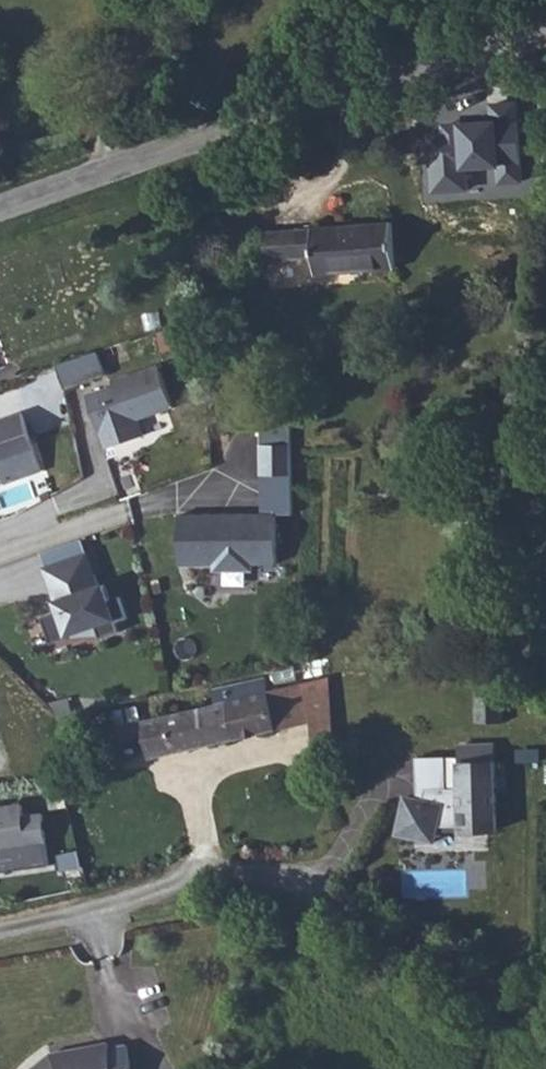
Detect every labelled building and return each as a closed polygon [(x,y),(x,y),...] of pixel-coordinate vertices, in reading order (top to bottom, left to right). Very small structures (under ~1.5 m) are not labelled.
[(384,207),(250,223),(254,252),(305,247),(307,265),(390,254),(384,207)] [(94,331),(53,344),(59,365),(98,352),(94,331)] [(103,445),(146,434),(141,416),(175,408),(164,365),(87,384),(103,445)] [(33,448),(15,390),(0,394),(0,459),(33,448)] [(293,422),(261,422),(261,509),(179,508),(178,565),(277,565),(278,511),(293,511),(293,422)] [(41,613),(49,641),(129,619),(122,594),(108,598),(90,535),(39,549),(57,609),(41,613)] [(249,652),(198,664),(199,686),(100,707),(104,726),(137,722),(140,741),(296,706),(285,666),(252,673),(249,652)] [(477,695),(477,719),(504,720),(505,695),(477,695)] [(400,791),(399,837),(440,837),(440,827),(498,828),(500,740),(458,739),(458,754),(417,754),(417,792),(400,791)] [(0,803),(0,866),(49,861),(44,811),(23,813),(22,801),(0,803)] [(118,1040),(101,1044),(100,1037),(46,1047),(17,1068),(123,1068),(118,1040)]
